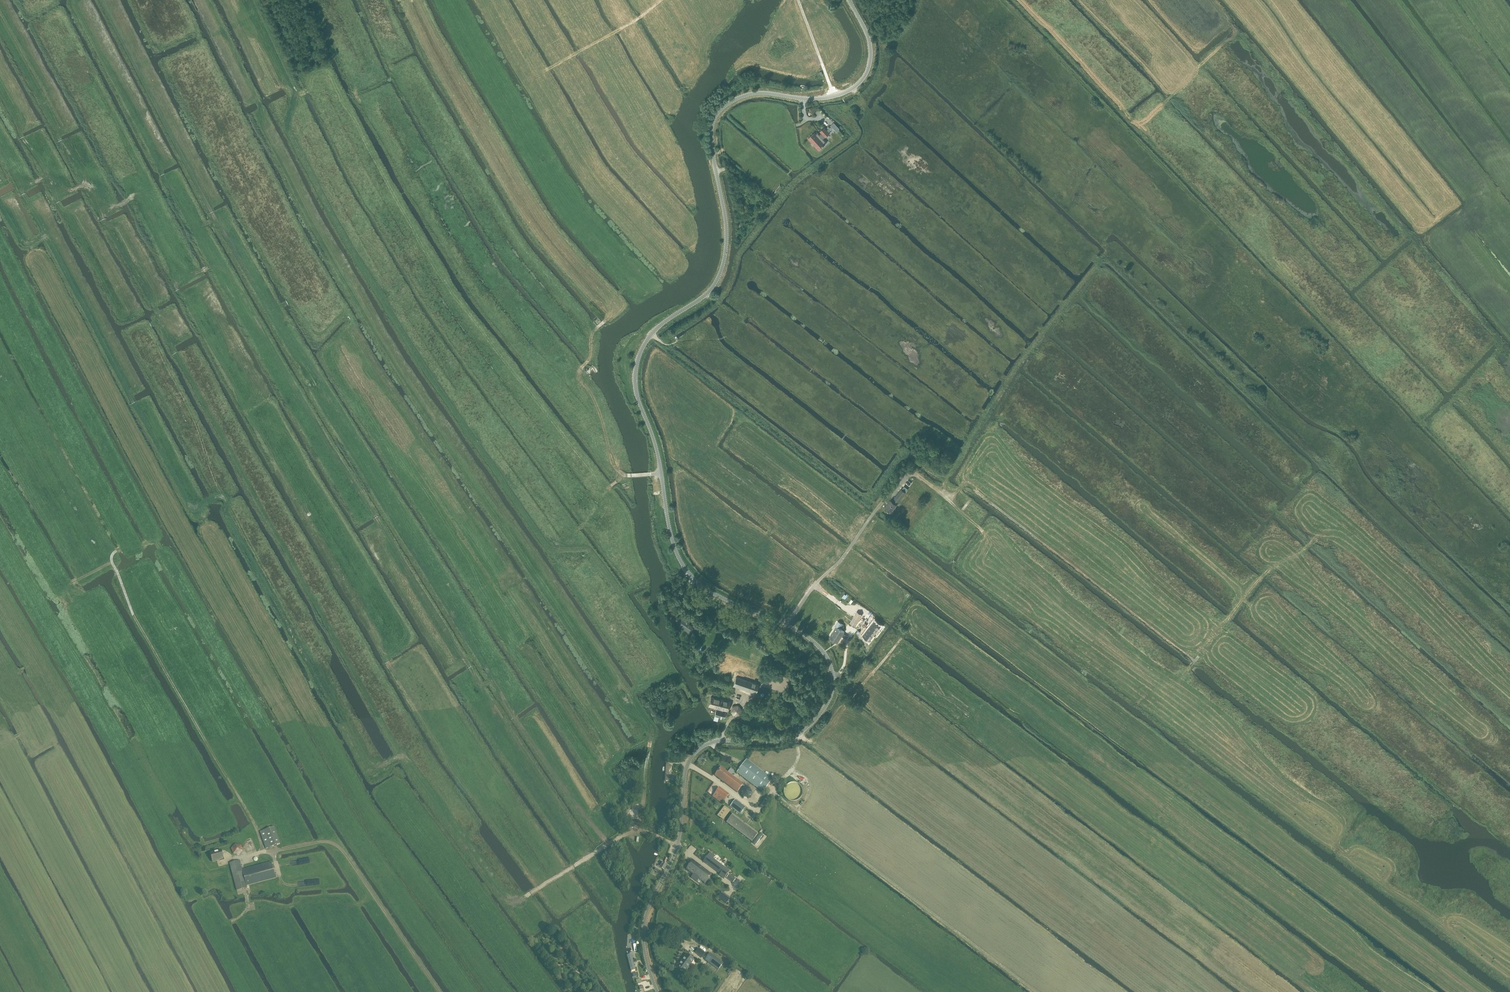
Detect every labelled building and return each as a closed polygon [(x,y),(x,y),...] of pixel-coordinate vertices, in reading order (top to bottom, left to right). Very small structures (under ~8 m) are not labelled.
[(834,123),(831,125),(836,131),(839,129),(834,123)] [(815,133),(808,139),(812,143),(815,146),(818,150),(825,144),(827,142),(822,137),(824,135),(825,137),(830,133),(824,128),(820,132),(822,133),(820,135),(818,133),(816,134),(815,133)] [(896,505),(908,489),(904,486),(895,498),(894,498),(892,502),(890,501),(885,508),(891,513),(896,505)] [(854,616),(850,623),(855,626),(859,619),(854,616)] [(691,628),(692,626),(677,617),(675,620),(680,624),(679,626),(690,633),(693,628),(693,629),(691,628)] [(836,627),(829,638),(837,643),(841,636),(846,639),(848,636),(843,633),(844,632),(842,630),(845,625),(838,621),(835,626),(836,627)] [(872,624),(863,636),(870,641),(874,635),(878,629),(879,629),(876,627),(876,626),(875,625),(875,626),(872,624)] [(755,694),(758,685),(736,677),(733,686),(755,694)] [(727,711),(730,702),(711,697),(708,706),(717,709),(717,711),(715,710),(713,720),(717,721),(718,717),(724,718),(725,712),(722,712),(722,710),(727,711)] [(763,792),(772,779),(746,760),(737,773),(763,792)] [(730,769),(727,773),(721,768),(715,776),(737,793),(743,784),(731,776),(734,772),(730,769)] [(799,784),(798,784),(797,783),(796,783),(795,782),(794,782),(793,782),(792,782),(791,782),(791,783),(790,783),(789,783),(788,784),(787,784),(787,785),(786,785),(786,786),(785,786),(785,787),(784,788),(784,789),(784,790),(783,791),(783,792),(783,793),(784,794),(784,795),(784,796),(785,797),(786,798),(786,799),(787,799),(787,800),(788,800),(789,801),(790,801),(791,801),(792,801),(793,802),(794,801),(795,801),(796,801),(797,801),(798,800),(799,800),(799,799),(800,799),(800,798),(801,797),(802,796),(802,795),(802,794),(803,794),(803,793),(803,792),(803,791),(803,790),(802,789),(802,788),(801,787),(801,786),(800,786),(800,785),(799,784)] [(722,804),(729,795),(719,788),(712,797),(722,804)] [(752,794),(750,789),(744,788),(741,792),(743,798),(748,798),(752,794)] [(740,814),(745,807),(735,800),(730,807),(740,814)] [(722,819),(729,811),(724,807),(717,816),(722,819)] [(752,842),(758,834),(732,815),(726,823),(752,842)] [(266,849),(276,845),(280,844),(274,827),(260,832),(266,849)] [(755,845),(763,835),(760,833),(753,843),(755,845)] [(243,851),(241,845),(235,844),(231,849),(233,854),(239,856),(243,851)] [(213,863),(220,861),(220,860),(224,859),(221,850),(210,853),(213,863)] [(729,871),(713,859),(715,856),(710,853),(703,862),(720,874),(719,875),(724,879),(730,872),(729,871)] [(243,870),(241,866),(240,860),(229,863),(237,891),(247,888),(246,886),(275,878),(271,862),(243,870)] [(712,875),(693,860),(686,868),(694,874),(691,877),(697,881),(699,879),(704,883),(704,884),(705,885),(705,884),(706,883),(704,882),(710,874),(712,876),(712,875)] [(664,870),(667,864),(661,861),(658,866),(664,870)] [(735,880),(729,875),(726,878),(733,883),(735,880)] [(702,957),(705,954),(698,949),(695,953),(702,957)] [(718,970),(723,963),(710,953),(705,960),(718,970)] [(690,965),(694,960),(686,954),(677,967),(684,972),(687,969),(688,970),(689,970),(691,967),(690,966),(690,965)] [(631,971),(635,970),(631,955),(626,956),(631,971)]
